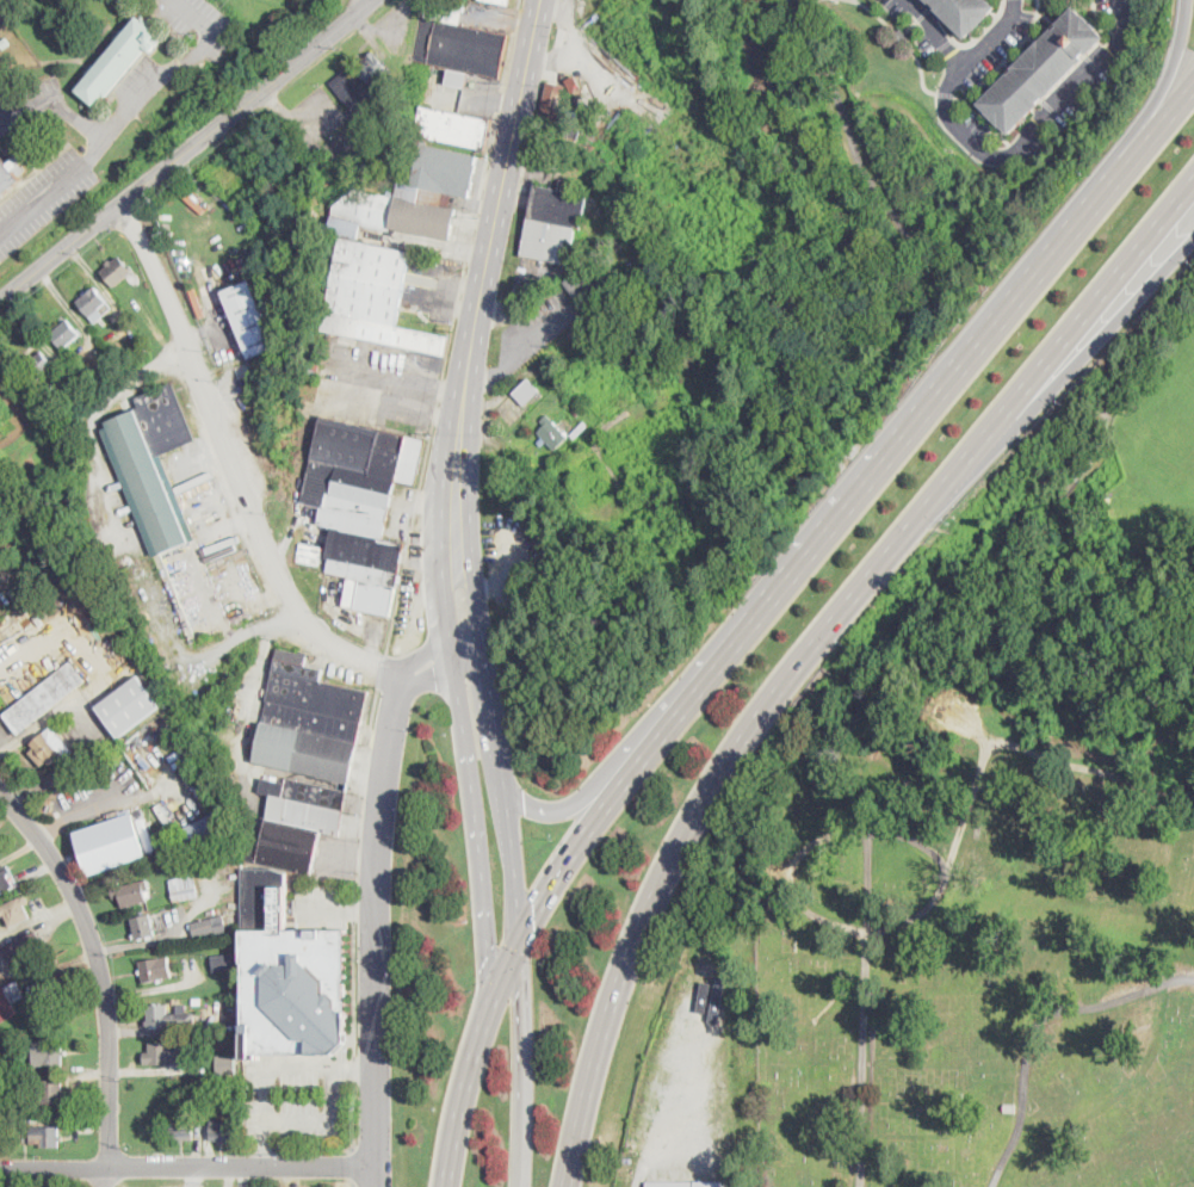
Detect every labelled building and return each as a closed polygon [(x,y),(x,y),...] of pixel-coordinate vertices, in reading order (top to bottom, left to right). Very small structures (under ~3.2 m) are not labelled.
[(425,18),(428,0),(452,0),(464,2),(459,25),(509,36),(500,79),(414,61),(423,17),(425,18)] [(932,2),(929,0),(991,0),(997,6),(976,30),(976,29),(967,37),(936,7),(938,6),(932,1),(932,2)] [(1083,13),(1084,12),(1099,26),(1097,27),(1106,36),(1088,54),(1085,50),(1082,54),(1085,57),(1046,97),(1045,95),(1040,100),(1041,101),(1010,132),(1002,124),(1002,125),(979,101),(1010,72),(1010,73),(1015,68),(1014,66),(1041,38),(1041,39),(1053,26),(1054,29),(1059,24),(1058,23),(1075,5),(1083,13)] [(154,31),(159,36),(155,42),(157,45),(151,51),(143,44),(94,104),(78,91),(91,75),(86,73),(94,63),(98,66),(117,43),(115,39),(123,27),(126,31),(138,18),(154,31)] [(901,45),(892,37),(902,27),(910,36),(901,45)] [(12,44),(4,49),(0,43),(8,37),(12,44)] [(372,52),(407,97),(367,129),(330,84),(352,66),(357,70),(365,63),(363,61),(372,52)] [(465,86),(468,69),(449,66),(446,83),(465,86)] [(582,89),(573,94),(565,80),(576,75),(582,89)] [(568,86),(555,144),(536,141),(549,82),(568,86)] [(493,120),(485,152),(415,136),(421,105),(493,120)] [(480,157),(471,198),(453,193),(450,209),(457,210),(451,240),(391,227),(390,231),(360,225),(357,239),(324,231),(328,214),(354,188),(398,198),(401,183),(403,183),(413,140),(427,143),(427,146),(480,157)] [(23,180),(0,199),(0,156),(2,154),(11,165),(23,154),(27,161),(16,171),(23,180)] [(571,181),(569,192),(608,199),(605,221),(583,216),(581,229),(576,228),(569,265),(521,255),(536,186),(559,191),(562,180),(571,181)] [(354,240),(410,252),(412,245),(422,247),(420,255),(412,253),(401,309),(407,310),(404,319),(398,317),(396,326),(450,338),(446,357),(445,357),(321,330),(340,237),(354,240)] [(134,272),(115,286),(101,270),(120,255),(134,272)] [(278,347),(250,359),(223,292),(245,283),(250,280),(278,347)] [(95,288),(106,299),(107,302),(100,309),(106,316),(97,323),(79,302),(85,296),(83,293),(88,290),(89,292),(95,288)] [(72,342),(76,348),(70,353),(66,347),(62,350),(50,334),(69,319),(81,334),(72,342)] [(39,378),(37,381),(24,365),(42,351),(55,366),(39,378)] [(533,397),(525,406),(514,394),(528,379),(540,391),(533,397)] [(155,458),(196,440),(172,383),(131,400),(135,410),(155,458)] [(582,410),(577,414),(573,409),(576,406),(582,410)] [(99,427),(153,558),(190,543),(155,458),(135,410),(99,427)] [(568,438),(555,451),(547,441),(542,446),(538,443),(544,438),(538,432),(546,425),(543,421),(549,415),(569,438),(568,438)] [(427,439),(417,486),(397,481),(384,538),(407,543),(390,617),(344,606),(349,577),(327,573),(330,560),(327,558),(334,527),(317,524),(322,507),(301,502),(320,416),(427,439)] [(574,439),(569,434),(576,428),(569,420),(574,416),(581,426),(580,427),(583,431),(574,439)] [(360,748),(351,792),(341,835),(321,831),(310,874),(287,868),(286,873),(273,868),(254,868),(272,796),(259,793),(262,778),(286,784),(287,779),(339,790),(341,780),(280,767),(283,760),(258,755),(270,701),(267,701),(272,676),(278,650),(307,656),(305,666),(323,669),(321,681),(372,692),(360,748)] [(17,735),(0,716),(70,663),(86,682),(17,735)] [(162,705),(119,736),(97,705),(140,674),(162,705)] [(57,732),(74,750),(75,753),(66,760),(62,755),(51,765),(48,760),(42,766),(30,753),(36,748),(33,744),(36,742),(33,738),(39,734),(41,736),(52,727),(57,732)] [(147,855),(89,874),(76,833),(122,817),(122,815),(132,811),(147,855)] [(227,834),(193,849),(182,827),(216,811),(227,834)] [(156,848),(149,851),(137,818),(146,816),(156,848)] [(187,870),(179,872),(174,859),(182,855),(187,870)] [(14,888),(0,896),(0,869),(7,865),(12,872),(8,874),(16,886),(14,888)] [(286,929),(347,929),(348,982),(346,982),(347,1000),(349,1000),(349,1040),(338,1055),(260,1057),(260,1061),(245,1061),(241,867),(254,868),(273,868),(286,873),(286,927),(286,929)] [(206,872),(210,886),(198,889),(199,897),(175,903),(171,879),(194,873),(194,874),(206,872)] [(150,897),(148,898),(148,902),(124,908),(122,897),(113,899),(111,888),(147,879),(150,897)] [(1,916),(0,914),(0,906),(25,895),(29,903),(25,905),(30,916),(31,919),(11,927),(5,915),(1,916)] [(156,935),(134,940),(131,934),(135,934),(131,919),(150,914),(156,935)] [(224,915),(229,934),(217,936),(216,934),(194,939),(191,923),(194,922),(194,919),(199,917),(200,920),(224,915)] [(37,932),(39,939),(44,936),(47,945),(43,946),(47,953),(20,964),(19,962),(13,964),(10,954),(4,957),(0,950),(18,942),(17,940),(37,932)] [(239,970),(215,973),(214,956),(236,953),(239,970)] [(172,977),(144,983),(140,962),(168,957),(172,977)] [(54,975),(55,981),(63,979),(67,999),(60,1000),(60,1002),(39,1007),(37,996),(32,997),(30,985),(47,982),(45,977),(54,975)] [(18,1014),(0,1023),(0,987),(4,985),(5,988),(18,982),(21,988),(25,996),(13,1002),(18,1014)] [(168,1004),(168,1014),(194,1013),(196,1026),(179,1026),(179,1028),(163,1030),(162,1026),(149,1027),(148,1006),(168,1004)] [(48,1039),(48,1043),(63,1043),(63,1051),(64,1064),(43,1064),(43,1055),(38,1055),(38,1039),(48,1039)] [(188,1058),(188,1064),(168,1065),(168,1068),(157,1068),(157,1064),(144,1064),(144,1053),(150,1053),(150,1044),(188,1043),(188,1058)] [(237,1055),(237,1059),(242,1059),(242,1069),(237,1069),(237,1074),(219,1075),(218,1055),(237,1055)] [(63,1105),(43,1105),(43,1083),(63,1083),(63,1105)] [(1015,1103),(1015,1111),(1004,1111),(1004,1102),(1015,1103)] [(193,1139),(193,1140),(186,1140),(185,1143),(179,1143),(180,1140),(172,1140),(172,1120),(194,1121),(193,1139)] [(234,1121),(234,1140),(225,1140),(225,1144),(219,1144),(219,1140),(210,1140),(210,1121),(234,1121)] [(60,1126),(60,1136),(63,1136),(63,1140),(60,1142),(60,1146),(42,1146),(41,1144),(31,1144),(31,1127),(60,1126)]
